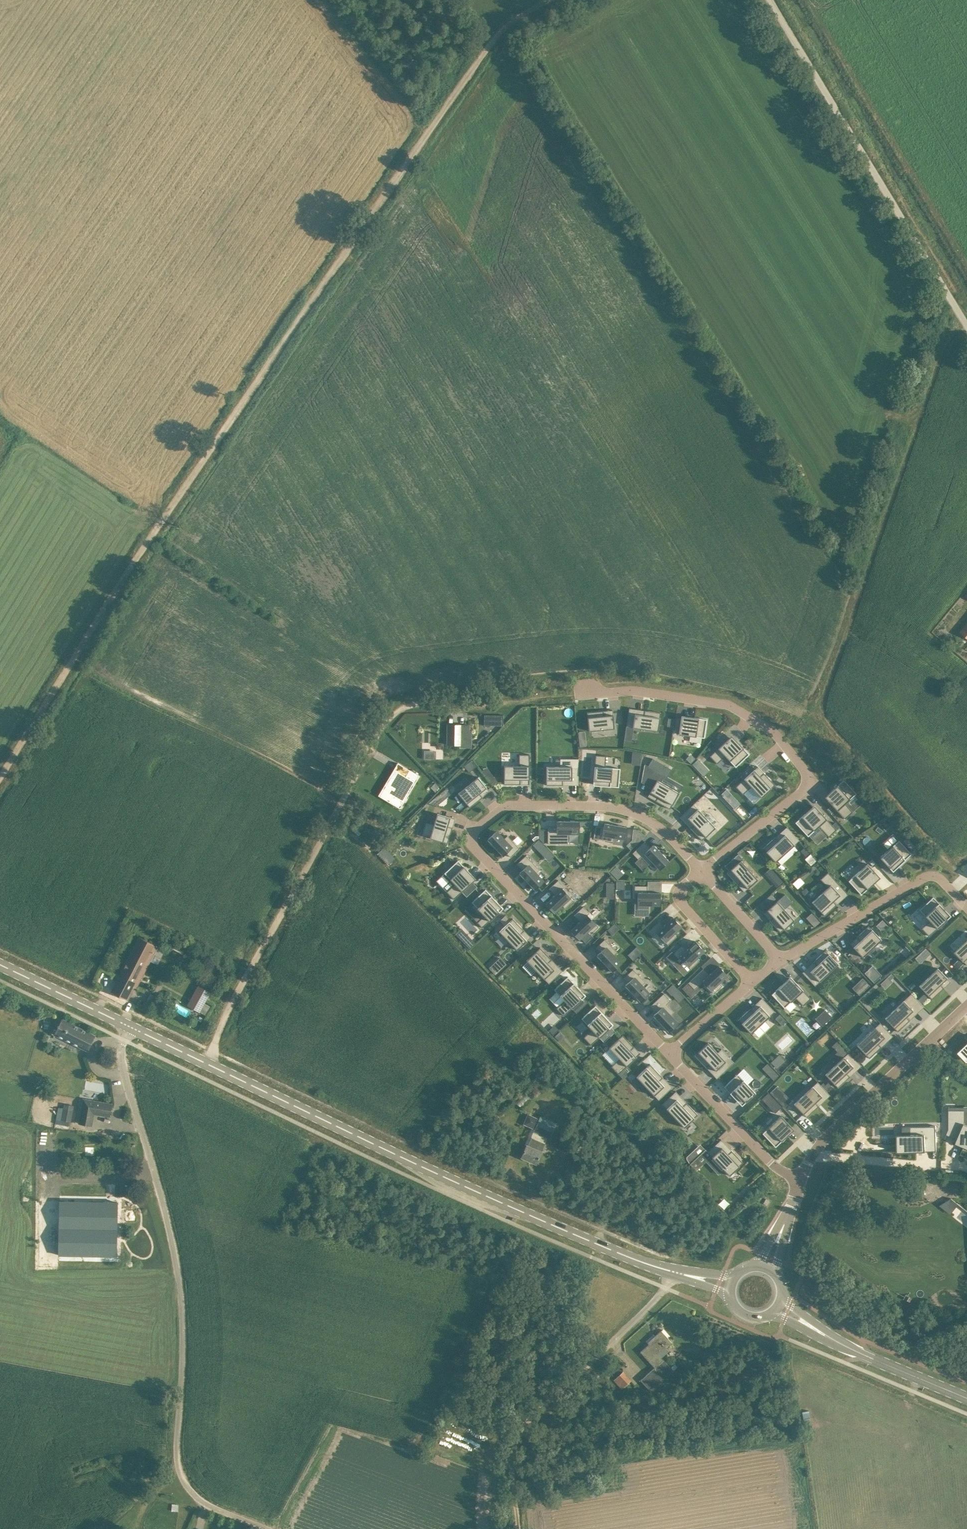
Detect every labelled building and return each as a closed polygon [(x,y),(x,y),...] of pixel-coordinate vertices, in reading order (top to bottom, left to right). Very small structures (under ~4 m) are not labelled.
[(942,9),(948,19),(953,16),(947,6),(942,9)] [(931,15),(937,25),(942,22),(936,12),(931,15)] [(921,21),(927,31),(932,28),(926,18),(921,21)] [(911,27),(917,37),(922,34),(916,24),(911,27)] [(630,708),(629,708),(626,726),(627,726),(658,731),(661,712),(648,711),(645,710),(644,713),(629,711),(630,708)] [(614,728),(613,710),(612,710),(612,713),(604,713),(603,711),(600,711),(587,712),(589,731),(614,728)] [(484,715),(484,725),(503,725),(503,715),(484,715)] [(707,719),(681,715),(679,734),(704,737),(707,719)] [(447,744),(461,745),(461,749),(472,749),(472,732),(469,732),(469,725),(448,724),(447,744)] [(749,754),(740,744),(731,735),(730,737),(710,756),(717,764),(725,756),(736,767),(749,754)] [(504,784),(517,784),(520,784),(520,781),(529,782),(529,784),(530,784),(530,754),(519,754),(519,765),(504,765),(504,784)] [(593,782),(593,785),(606,786),(619,787),(620,768),(605,767),(606,756),(596,755),(593,782)] [(472,759),(464,765),(469,772),(477,766),(472,759)] [(692,764),(696,768),(702,763),(698,759),(692,764)] [(578,782),(578,785),(579,785),(579,766),(546,766),(546,785),(559,785),(563,785),(563,782),(578,782)] [(756,768),(758,766),(736,786),(743,794),(751,786),(761,797),(775,785),(766,775),(764,773),(762,774),(756,768)] [(381,797),(391,803),(395,796),(404,802),(419,776),(410,770),(406,777),(396,771),(381,797)] [(497,781),(490,772),(486,776),(493,784),(497,781)] [(470,807),(480,799),(482,797),(481,795),(487,790),(489,792),(490,791),(478,776),(458,792),(470,807)] [(856,793),(844,779),(834,788),(825,797),(827,799),(845,819),(853,812),(845,803),(856,793)] [(679,792),(657,780),(647,796),(648,796),(650,794),(657,798),(656,800),(659,802),(670,809),(679,792)] [(563,784),(563,793),(572,793),(571,784),(563,784)] [(727,789),(721,794),(726,799),(731,794),(727,789)] [(693,831),(702,840),(716,827),(693,804),(680,817),(682,815),(693,826),(691,828),(693,831)] [(814,805),(805,813),(795,822),(808,836),(819,826),(829,837),(837,829),(832,825),(816,807),(814,805)] [(452,818),(455,819),(455,818),(437,813),(437,814),(430,838),(448,843),(451,831),(452,827),(450,827),(452,818)] [(556,820),(556,821),(557,821),(557,825),(548,825),(548,843),(568,843),(568,832),(579,832),(579,821),(579,820),(556,820)] [(604,822),(604,823),(604,827),(596,826),(593,838),(613,841),(614,836),(624,838),(626,827),(627,827),(627,826),(604,822)] [(359,830),(353,825),(350,828),(358,835),(361,833),(358,831),(359,830)] [(773,839),(772,839),(763,848),(775,862),(799,840),(788,828),(787,826),(786,827),(788,828),(788,829),(777,839),(775,837),(773,839)] [(504,839),(496,831),(488,839),(487,839),(503,856),(503,855),(506,852),(510,857),(520,848),(507,835),(504,839)] [(636,844),(642,839),(638,834),(632,840),(627,845),(631,850),(636,844)] [(904,842),(911,850),(915,846),(908,838),(904,842)] [(543,843),(539,839),(533,845),(539,850),(544,845),(543,843)] [(880,857),(893,871),(912,854),(899,840),(880,857)] [(650,847),(645,841),(632,852),(638,859),(641,856),(649,864),(653,861),(660,869),(668,861),(669,861),(669,860),(654,844),(653,844),(654,844),(653,844),(653,845),(650,847)] [(376,854),(387,864),(394,857),(384,847),(376,854)] [(801,850),(807,857),(811,853),(805,847),(801,850)] [(738,853),(724,866),(728,871),(727,872),(735,882),(738,885),(740,883),(745,889),(743,891),(744,892),(746,890),(748,888),(758,879),(752,872),(741,861),(743,859),(738,853)] [(539,869),(526,855),(517,864),(522,870),(520,872),(519,872),(519,873),(535,889),(534,889),(535,889),(543,881),(536,873),(539,869)] [(447,891),(454,899),(476,879),(458,860),(444,873),(455,884),(447,891)] [(849,881),(861,894),(880,877),(868,863),(849,881)] [(624,873),(616,866),(610,872),(618,879),(624,873)] [(848,894),(828,872),(820,879),(828,887),(812,902),(825,916),(837,904),(835,903),(835,902),(846,892),(847,894),(848,894)] [(783,881),(778,876),(772,882),(776,887),(783,881)] [(564,886),(558,879),(549,888),(555,894),(545,903),(546,904),(554,912),(562,904),(565,908),(573,900),(562,888),(564,886)] [(625,881),(616,881),(616,889),(624,889),(625,881)] [(648,886),(635,885),(635,892),(638,892),(637,908),(649,909),(649,904),(660,904),(660,893),(660,892),(647,892),(648,886)] [(503,908),(494,898),(485,889),(472,902),(484,915),(477,922),(482,927),(501,910),(503,908)] [(765,899),(770,904),(776,899),(771,894),(765,899)] [(933,896),(919,909),(930,920),(923,926),(931,934),(951,915),(933,896)] [(764,914),(765,912),(766,912),(771,918),(769,920),(772,923),(780,932),(794,920),(777,901),(765,912),(763,913),(764,914)] [(589,913),(583,906),(574,915),(580,921),(570,930),(571,930),(579,938),(587,931),(590,934),(598,926),(587,915),(589,913)] [(811,913),(806,916),(811,925),(816,922),(811,913)] [(505,925),(510,920),(505,915),(500,920),(505,925)] [(673,917),(673,916),(673,917),(663,925),(659,921),(650,929),(654,934),(657,932),(668,944),(676,936),(673,933),(681,926),(673,917)] [(522,932),(524,930),(522,928),(513,918),(510,920),(505,925),(499,931),(517,950),(529,938),(531,937),(530,936),(528,938),(522,932)] [(881,931),(886,925),(880,919),(875,925),(881,931)] [(608,930),(613,934),(619,929),(614,924),(608,930)] [(852,945),(850,943),(851,945),(863,957),(881,939),(868,926),(859,935),(857,937),(858,939),(852,945)] [(468,935),(462,941),(469,948),(475,943),(468,935)] [(140,937),(112,992),(127,1000),(134,987),(136,988),(158,946),(140,937)] [(617,952),(605,939),(596,947),(600,952),(597,955),(597,954),(596,955),(612,971),(612,972),(613,971),(612,971),(621,963),(613,955),(617,952)] [(955,951),(966,963),(966,962),(966,940),(955,951)] [(671,951),(666,956),(673,963),(677,958),(677,959),(678,958),(680,957),(687,965),(690,969),(699,961),(696,957),(704,950),(696,942),(696,941),(686,950),(682,945),(673,953),(671,951)] [(562,970),(560,972),(550,961),(552,959),(549,957),(540,947),(527,960),(549,983),(561,972),(563,971),(562,970)] [(931,953),(925,948),(922,951),(927,957),(931,953)] [(825,950),(816,959),(814,961),(815,963),(804,974),(804,973),(803,972),(802,972),(804,974),(815,986),(838,964),(825,950)] [(955,963),(959,968),(964,964),(959,959),(955,963)] [(719,966),(718,965),(709,974),(703,968),(688,982),(694,989),(703,981),(714,993),(722,985),(719,981),(727,974),(719,966)] [(882,975),(872,965),(864,973),(874,983),(882,975)] [(938,968),(919,985),(925,992),(929,996),(932,999),(941,990),(944,988),(942,986),(948,980),(950,982),(951,981),(949,980),(941,972),(938,968)] [(641,986),(645,982),(633,969),(629,973),(625,977),(624,977),(628,982),(625,985),(625,984),(625,985),(640,1002),(641,1001),(648,994),(641,986)] [(564,1000),(556,1008),(564,1015),(585,995),(568,976),(554,989),(564,1000)] [(772,994),(784,1008),(795,997),(803,1006),(811,998),(790,976),(772,994)] [(862,978),(857,983),(864,990),(869,985),(862,978)] [(672,995),(678,989),(672,984),(666,990),(672,995)] [(198,985),(187,1005),(200,1012),(211,992),(198,985)] [(671,1000),(664,993),(650,1006),(656,1012),(654,1015),(653,1014),(653,1015),(668,1031),(669,1032),(668,1032),(669,1032),(669,1031),(677,1023),(669,1016),(674,1012),(666,1004),(671,1000)] [(885,1018),(898,1031),(909,1020),(910,1020),(908,1018),(922,1005),(924,1007),(924,1006),(922,1004),(911,993),(885,1018)] [(774,1011),(763,999),(762,997),(761,998),(763,1000),(752,1010),(750,1008),(748,1011),(738,1020),(751,1033),(774,1011)] [(592,1029),(584,1037),(591,1045),(613,1024),(595,1005),(582,1018),(592,1029)] [(832,1017),(825,1009),(815,1018),(822,1026),(832,1017)] [(786,1021),(780,1014),(775,1018),(782,1025),(786,1021)] [(88,1050),(95,1036),(62,1019),(54,1036),(55,1037),(55,1036),(63,1040),(64,1038),(88,1050)] [(857,1044),(869,1058),(881,1047),(880,1045),(891,1034),(880,1022),(857,1044)] [(609,1047),(619,1058),(611,1066),(619,1074),(627,1066),(640,1053),(623,1034),(609,1047)] [(718,1076),(716,1078),(717,1079),(718,1077),(734,1062),(728,1056),(724,1060),(718,1053),(718,1052),(717,1052),(708,1042),(694,1055),(703,1065),(704,1064),(706,1067),(708,1065),(718,1076)] [(966,1045),(957,1054),(964,1061),(965,1060),(966,1062),(966,1046),(966,1045)] [(825,1074),(838,1087),(850,1076),(848,1074),(860,1063),(849,1052),(825,1074)] [(771,1061),(777,1068),(786,1060),(779,1053),(771,1061)] [(670,1088),(661,1079),(663,1077),(660,1075),(660,1074),(650,1064),(636,1076),(659,1100),(670,1089),(672,1087),(672,1086),(670,1088)] [(779,1075),(773,1069),(768,1074),(774,1080),(779,1075)] [(742,1105),(755,1092),(738,1074),(734,1077),(724,1086),(742,1105)] [(794,1103),(807,1117),(819,1106),(817,1104),(828,1093),(818,1081),(794,1103)] [(777,1086),(770,1092),(784,1107),(791,1100),(777,1086)] [(674,1093),(676,1091),(662,1104),(684,1127),(698,1114),(689,1105),(686,1102),(685,1104),(674,1093)] [(782,1106),(769,1092),(762,1099),(775,1113),(782,1106)] [(84,1099),(79,1123),(92,1125),(94,1113),(110,1116),(112,1104),(84,1099)] [(70,1122),(72,1109),(63,1108),(61,1120),(70,1122)] [(945,1138),(947,1134),(957,1139),(956,1143),(964,1146),(966,1148),(966,1124),(965,1123),(965,1109),(949,1110),(949,1128),(945,1138)] [(550,1138),(554,1129),(557,1122),(541,1115),(533,1131),(550,1138)] [(786,1133),(792,1127),(791,1126),(783,1118),(781,1115),(763,1133),(776,1146),(788,1135),(786,1133)] [(786,1115),(783,1118),(787,1121),(791,1126),(794,1123),(786,1115)] [(903,1134),(897,1134),(897,1140),(897,1143),(897,1144),(897,1150),(897,1151),(897,1152),(926,1151),(926,1148),(926,1147),(935,1147),(935,1151),(937,1151),(936,1135),(936,1125),(912,1126),(913,1134),(911,1134),(903,1134)] [(545,1143),(532,1137),(528,1146),(526,1145),(521,1156),(537,1163),(542,1151),(541,1151),(545,1143)] [(719,1141),(722,1139),(721,1139),(707,1152),(729,1175),(743,1162),(734,1153),(732,1150),(730,1152),(719,1141)] [(94,1153),(94,1147),(85,1146),(85,1147),(85,1151),(85,1155),(94,1155),(94,1153)] [(695,1160),(698,1156),(693,1151),(686,1157),(687,1159),(690,1164),(695,1160)] [(690,1165),(695,1170),(700,1166),(694,1161),(690,1165)] [(925,1194),(924,1186),(909,1188),(910,1196),(925,1194)] [(948,1212),(956,1203),(948,1195),(940,1205),(948,1212)] [(60,1255),(116,1256),(118,1202),(61,1201),(60,1255)] [(651,1391),(666,1377),(673,1370),(661,1357),(668,1351),(666,1348),(672,1342),(661,1330),(655,1335),(653,1333),(653,1334),(656,1337),(640,1351),(655,1367),(641,1380),(651,1391)] [(631,1380),(623,1371),(613,1380),(621,1389),(631,1380)]
